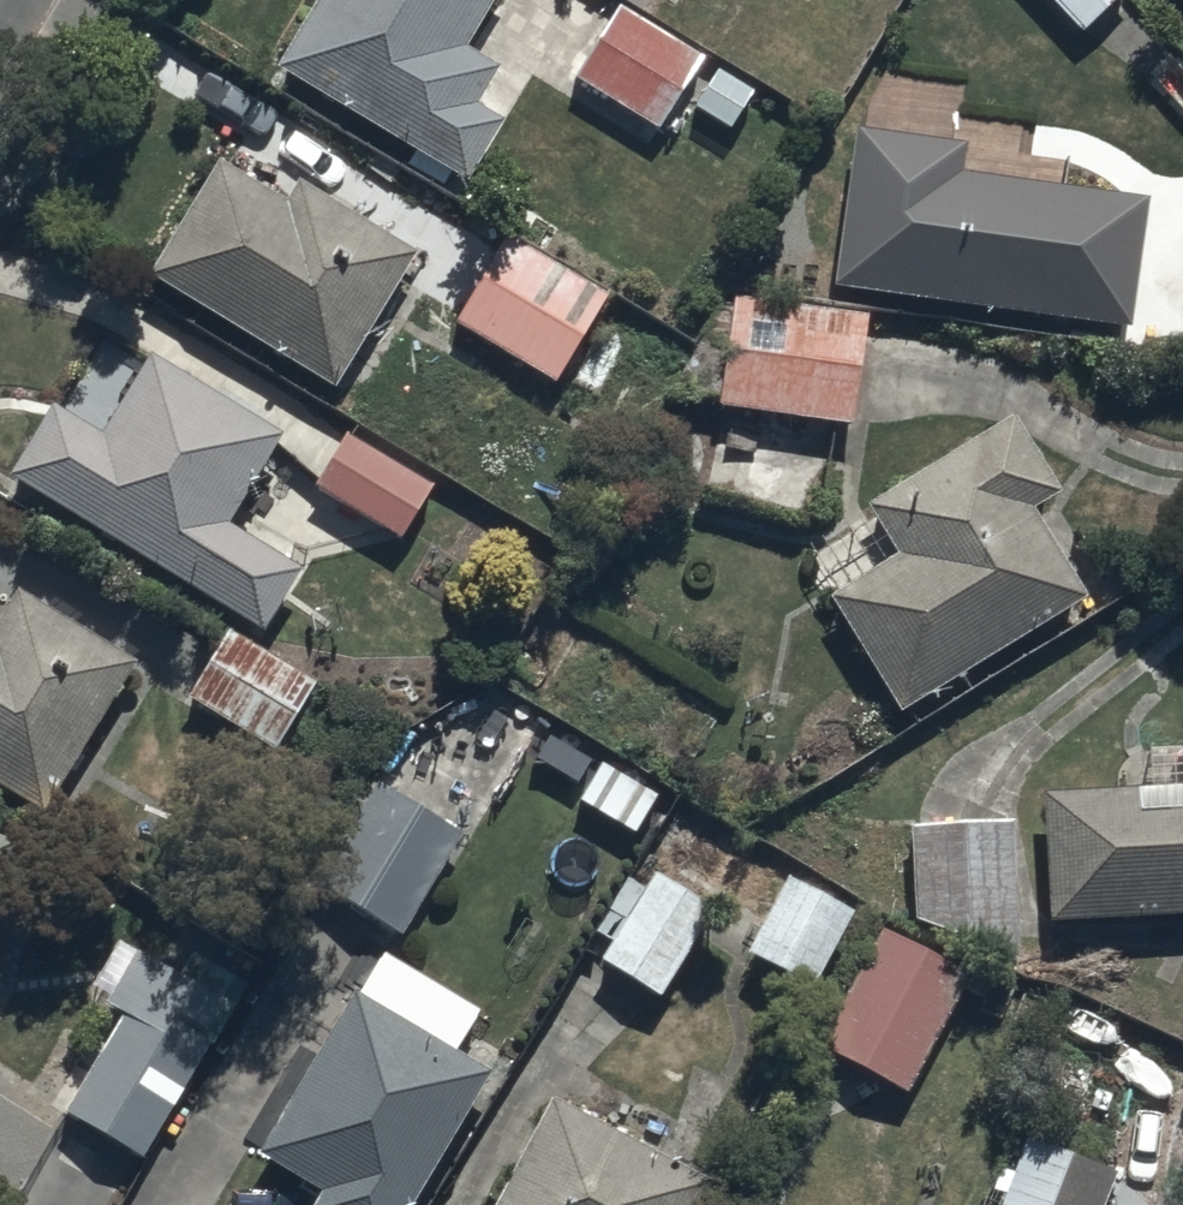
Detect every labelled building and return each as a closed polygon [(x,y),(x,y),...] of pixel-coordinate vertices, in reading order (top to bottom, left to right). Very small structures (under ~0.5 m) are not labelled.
[(277,61),(471,173),(505,113),(477,97),(500,58),(467,39),(489,0),(312,0),(277,61)] [(1081,28),(1110,0),(1054,0),(1081,28)] [(702,57),(619,4),(574,73),(657,127),(702,57)] [(853,123),(831,282),(1131,323),(1148,197),(961,172),(966,138),(853,123)] [(215,152),(145,268),(332,382),(413,250),(271,163),(260,180),(215,152)] [(506,227),(451,314),(557,382),(612,295),(506,227)] [(721,289),(705,401),(852,422),(868,309),(721,289)] [(52,396),(7,471),(264,627),(299,570),(227,526),(284,433),(152,352),(105,429),(52,396)] [(827,593),(898,708),(1084,594),(1029,503),(1058,486),(1012,411),(864,501),(895,551),(827,593)] [(435,482),(341,427),(307,485),(401,539),(435,482)] [(47,810),(139,661),(11,583),(0,600),(0,782),(47,810)] [(313,680),(227,627),(186,693),(273,746),(313,680)] [(1150,747),(1152,780),(1037,786),(1044,915),(1182,908),(1182,745),(1150,747)] [(658,794),(600,759),(577,797),(636,832),(658,794)] [(461,829),(388,787),(327,893),(399,935),(461,829)] [(1013,817),(908,818),(915,915),(1014,960),(1013,817)] [(605,900),(579,944),(659,993),(712,905),(653,869),(626,913),(605,900)] [(789,877),(748,955),(820,992),(860,914),(789,877)] [(969,969),(877,923),(815,1044),(908,1091),(969,969)] [(124,931),(89,987),(132,1014),(69,1115),(140,1159),(238,1001),(124,931)] [(308,1204),(407,1204),(490,1066),(353,984),(257,1145),(321,1183),(308,1204)] [(706,1176),(547,1094),(490,1204),(691,1204),(706,1176)] [(1117,1170),(1021,1133),(993,1204),(1104,1204),(1117,1170)]
